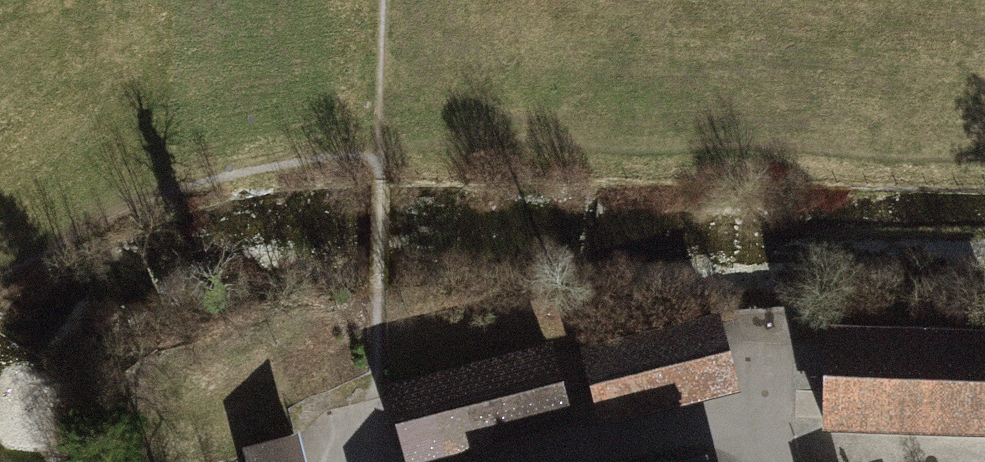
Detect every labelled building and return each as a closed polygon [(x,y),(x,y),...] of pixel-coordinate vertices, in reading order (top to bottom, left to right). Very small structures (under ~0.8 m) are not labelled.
[(720,315),(582,350),(602,424),(739,388),(720,315)] [(817,335),(811,420),(984,432),(984,347),(817,335)] [(382,388),(401,461),(414,461),(571,423),(552,346),(382,388)] [(241,445),(245,461),(306,461),(297,430),(241,445)]
